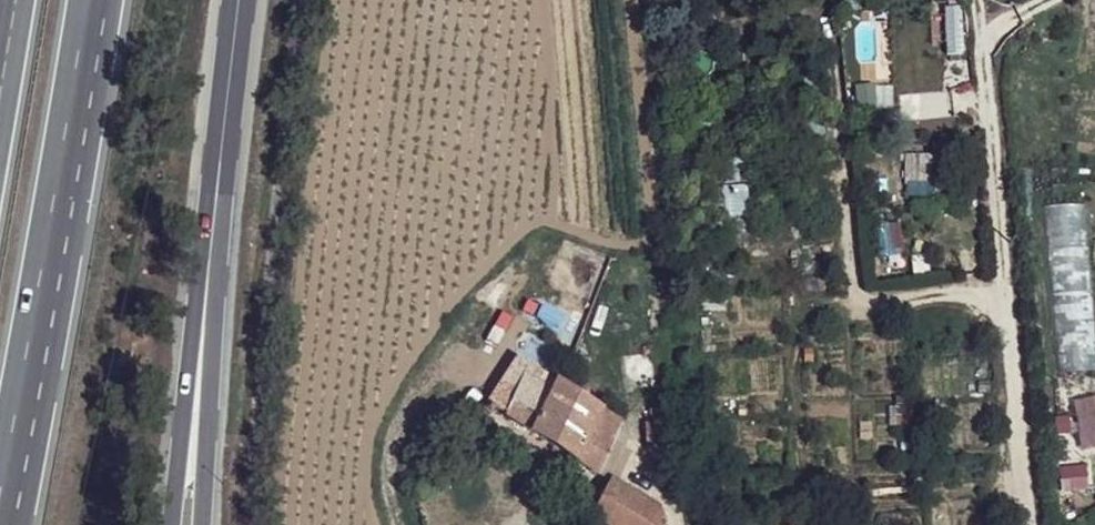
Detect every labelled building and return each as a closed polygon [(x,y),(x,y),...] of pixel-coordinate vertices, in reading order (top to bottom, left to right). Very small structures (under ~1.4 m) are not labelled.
[(937,194),(934,152),(901,154),(904,196),(937,194)] [(715,161),(718,216),(748,215),(745,159),(715,161)] [(521,362),(488,405),(597,481),(619,430),(521,362)] [(608,492),(587,524),(662,524),(660,512),(608,492)]
